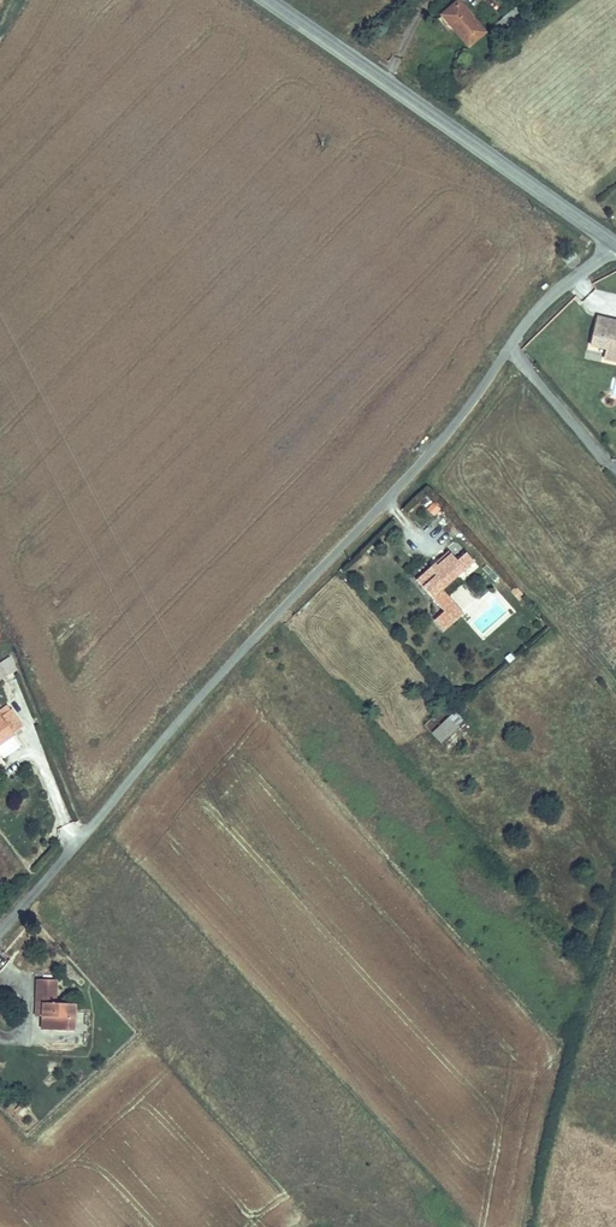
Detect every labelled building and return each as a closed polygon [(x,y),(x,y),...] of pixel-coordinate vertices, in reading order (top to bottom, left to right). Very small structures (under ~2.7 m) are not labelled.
[(459,3),(442,17),(469,51),(486,36),(459,3)] [(516,4),(485,27),(500,45),(517,32),(509,21),(522,11),(516,4)] [(601,319),(594,347),(609,350),(607,359),(615,361),(615,322),(601,319)] [(450,557),(419,584),(449,617),(438,626),(447,636),(469,619),(448,596),(480,568),(469,559),(460,567),(450,557)] [(17,672),(10,657),(0,662),(0,679),(17,672)] [(0,708),(0,742),(22,727),(5,704),(0,708)] [(454,712),(431,733),(441,744),(457,729),(463,736),(470,730),(454,712)] [(70,802),(56,803),(57,825),(71,824),(70,802)] [(42,997),(41,1015),(41,1029),(72,1030),(73,1001),(53,1001),(53,978),(36,978),(35,997),(42,997)]
